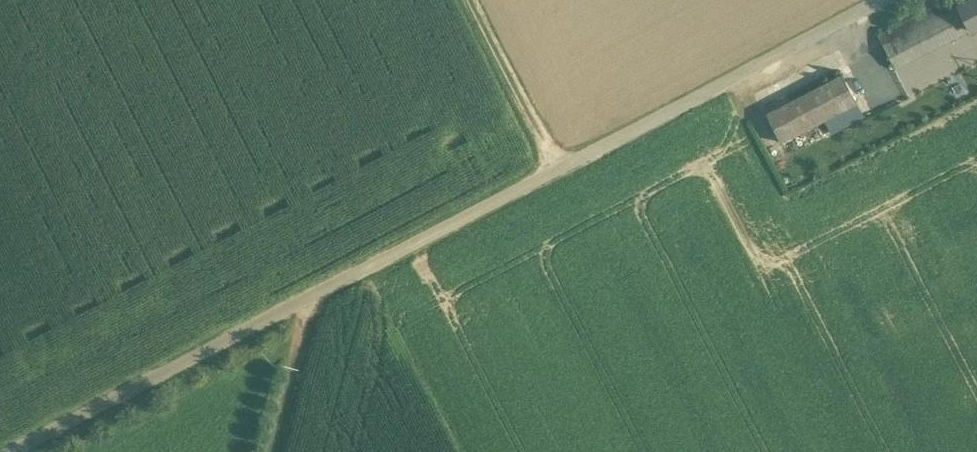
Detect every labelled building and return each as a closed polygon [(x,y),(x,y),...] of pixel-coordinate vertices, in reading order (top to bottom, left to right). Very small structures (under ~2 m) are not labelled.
[(878,34),(896,68),(976,26),(976,0),(970,0),(943,14),(938,4),(878,34)] [(843,73),(767,113),(781,142),(857,102),(843,73)]
